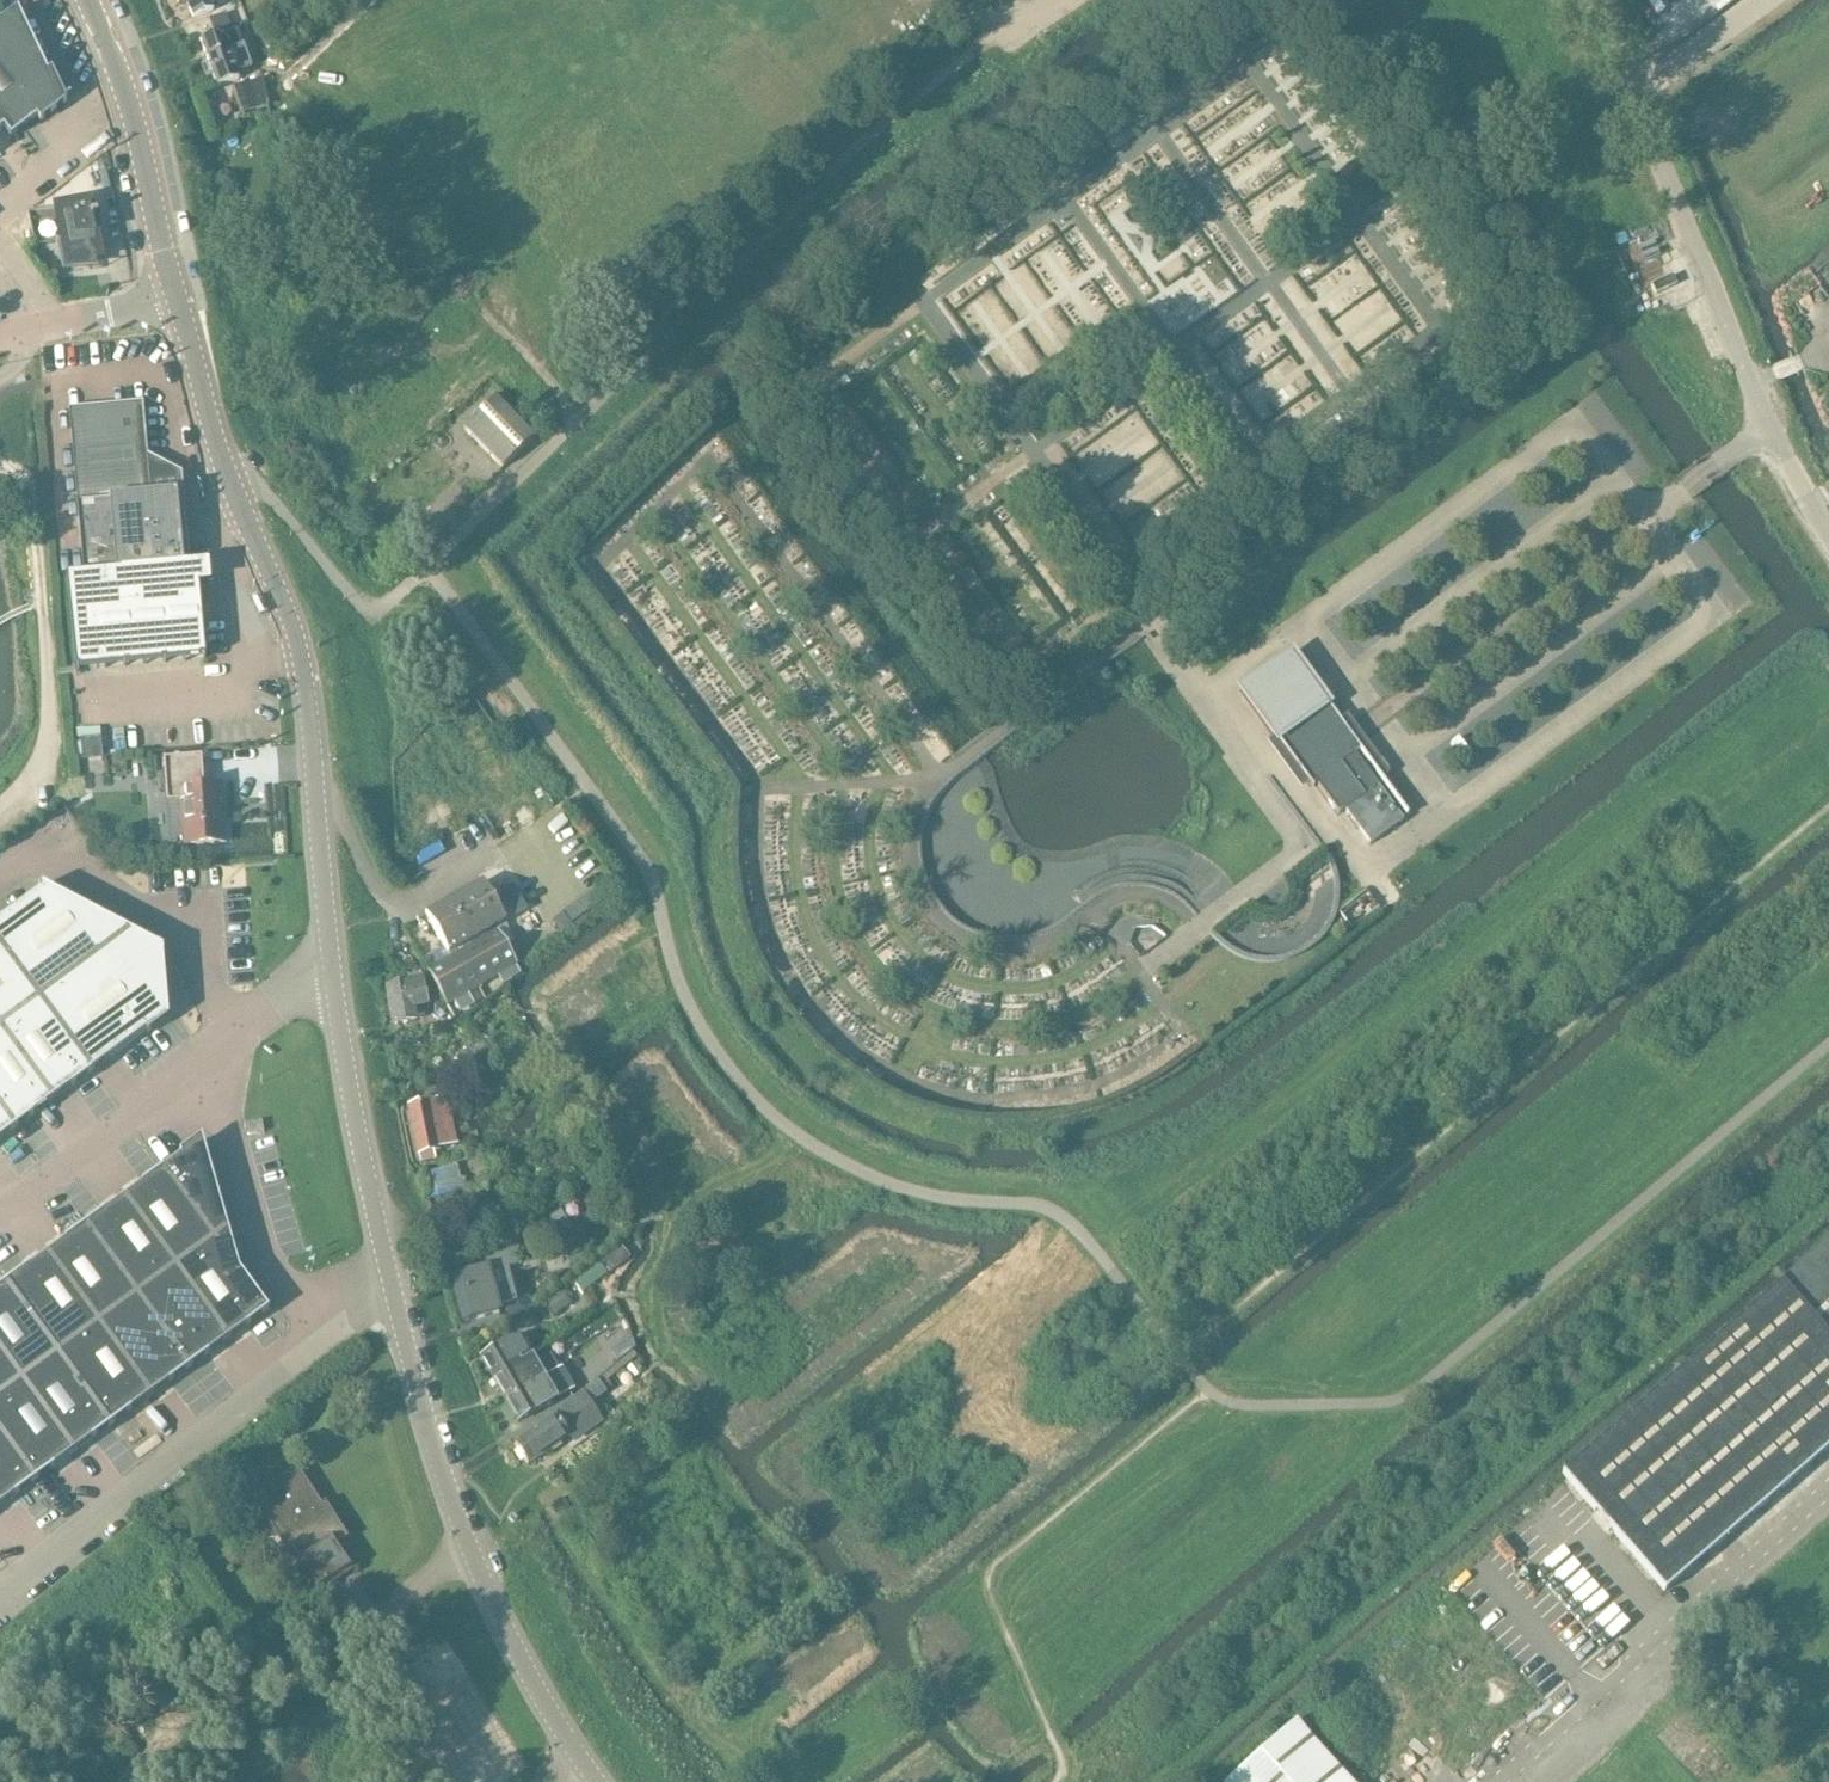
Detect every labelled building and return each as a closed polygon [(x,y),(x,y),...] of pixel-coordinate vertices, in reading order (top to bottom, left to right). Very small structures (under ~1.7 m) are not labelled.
[(192,19),(212,12),(208,0),(185,0),(192,19)] [(47,74),(17,11),(0,24),(0,125),(3,129),(11,139),(37,119),(40,123),(66,103),(51,71),(47,74)] [(213,35),(229,29),(224,16),(195,25),(199,39),(213,35)] [(234,39),(238,38),(236,31),(222,36),(221,33),(199,40),(216,88),(237,80),(235,73),(251,68),(244,46),(237,48),(234,39)] [(241,114),(257,109),(248,84),(233,90),(241,114)] [(97,215),(96,216),(93,200),(57,207),(57,209),(27,215),(33,242),(63,236),(68,264),(104,257),(97,219),(98,218),(97,215)] [(501,469),(537,434),(499,394),(463,430),(501,469)] [(175,495),(150,497),(141,404),(68,411),(77,504),(83,576),(67,578),(75,673),(134,667),(206,659),(196,565),(188,565),(184,518),(177,519),(175,495)] [(1354,754),(1358,750),(1288,656),(1238,693),(1309,787),(1313,784),(1337,816),(1345,810),(1371,845),(1403,820),(1354,754)] [(183,846),(225,844),(221,786),(203,788),(201,757),(163,759),(165,792),(179,791),(183,846)] [(563,925),(612,890),(560,818),(548,827),(543,821),(519,839),(523,844),(511,853),(505,858),(556,930),(563,925)] [(447,955),(505,922),(482,883),(424,916),(447,955)] [(500,893),(515,917),(527,910),(512,885),(500,893)] [(33,1116),(33,1115),(71,1087),(71,1088),(91,1073),(145,1032),(147,1035),(151,1032),(149,1030),(165,1018),(163,996),(166,996),(164,978),(162,978),(160,956),(163,956),(162,950),(156,947),(155,949),(109,925),(110,922),(94,914),(93,916),(46,892),(47,890),(42,887),(37,890),(38,893),(0,921),(0,1141),(33,1116)] [(446,1006),(516,965),(498,932),(427,972),(446,1006)] [(392,1022),(416,1019),(424,1018),(423,1007),(427,1007),(425,996),(422,981),(410,983),(410,984),(386,988),(392,1022)] [(499,1050),(491,1046),(490,1044),(461,1053),(467,1069),(501,1058),(499,1050)] [(419,1161),(428,1160),(435,1158),(433,1151),(437,1150),(436,1148),(454,1144),(442,1100),(408,1107),(417,1154),(418,1154),(419,1161)] [(211,1178),(208,1179),(198,1146),(185,1155),(184,1153),(180,1156),(182,1158),(164,1171),(215,1241),(227,1232),(226,1231),(224,1231),(214,1196),(216,1196),(211,1178)] [(423,1199),(424,1199),(444,1194),(463,1179),(459,1180),(455,1166),(417,1175),(423,1199)] [(215,1241),(164,1171),(163,1171),(143,1186),(124,1200),(175,1270),(215,1241)] [(574,1230),(594,1216),(578,1193),(558,1208),(574,1230)] [(137,1298),(175,1270),(124,1200),(105,1214),(105,1213),(85,1227),(137,1298)] [(98,1326),(137,1298),(85,1227),(66,1242),(47,1256),(98,1326)] [(226,1238),(228,1237),(227,1232),(215,1241),(175,1270),(227,1340),(246,1326),(246,1327),(268,1311),(261,1300),(259,1302),(247,1286),(249,1284),(238,1270),(236,1272),(226,1238)] [(1780,1282),(1828,1338),(1828,1240),(1780,1282)] [(594,1265),(603,1277),(617,1267),(607,1254),(594,1265)] [(8,1284),(59,1354),(98,1326),(47,1256),(28,1270),(28,1269),(8,1284)] [(463,1322),(498,1313),(487,1269),(451,1279),(463,1322)] [(208,1354),(227,1340),(175,1270),(137,1298),(189,1369),(208,1354)] [(584,1272),(570,1283),(577,1292),(579,1290),(582,1294),(593,1284),(584,1272)] [(1780,1282),(1779,1280),(1778,1281),(1779,1283),(1562,1473),(1664,1590),(1828,1447),(1828,1338),(1780,1282)] [(566,1300),(577,1292),(570,1283),(542,1305),(551,1317),(569,1304),(566,1300)] [(0,1290),(0,1354),(3,1359),(20,1382),(59,1354),(8,1284),(0,1290)] [(506,1311),(513,1321),(534,1306),(527,1295),(506,1311)] [(169,1383),(189,1369),(137,1298),(98,1326),(150,1396),(169,1382),(169,1383)] [(576,1305),(585,1316),(590,1312),(582,1300),(576,1305)] [(530,1317),(518,1323),(522,1331),(534,1324),(530,1317)] [(98,1326),(59,1355),(110,1425),(131,1411),(131,1410),(150,1396),(98,1326)] [(480,1358),(492,1380),(520,1364),(518,1361),(527,1356),(516,1337),(508,1342),(507,1342),(480,1358)] [(20,1382),(3,1359),(0,1354),(0,1397),(20,1382)] [(59,1354),(20,1382),(71,1453),(110,1425),(59,1355),(59,1354)] [(520,1364),(492,1380),(504,1401),(532,1385),(544,1378),(559,1369),(550,1355),(535,1364),(532,1357),(520,1364)] [(585,1385),(609,1367),(600,1355),(576,1373),(585,1385)] [(532,1385),(504,1401),(517,1422),(556,1400),(544,1378),(532,1385)] [(0,1397),(0,1435),(33,1481),(71,1453),(20,1382),(0,1397)] [(568,1436),(586,1424),(577,1411),(592,1401),(584,1390),(553,1414),(555,1416),(534,1430),(535,1431),(514,1445),(527,1466),(549,1451),(548,1450),(568,1436)] [(33,1481),(0,1435),(0,1505),(33,1481)] [(317,1594),(354,1570),(337,1544),(346,1538),(332,1516),(328,1518),(296,1470),(255,1497),(290,1551),(294,1549),(304,1564),(300,1567),(317,1594)] [(1226,1781),(1349,1781),(1294,1721),(1226,1781)]
